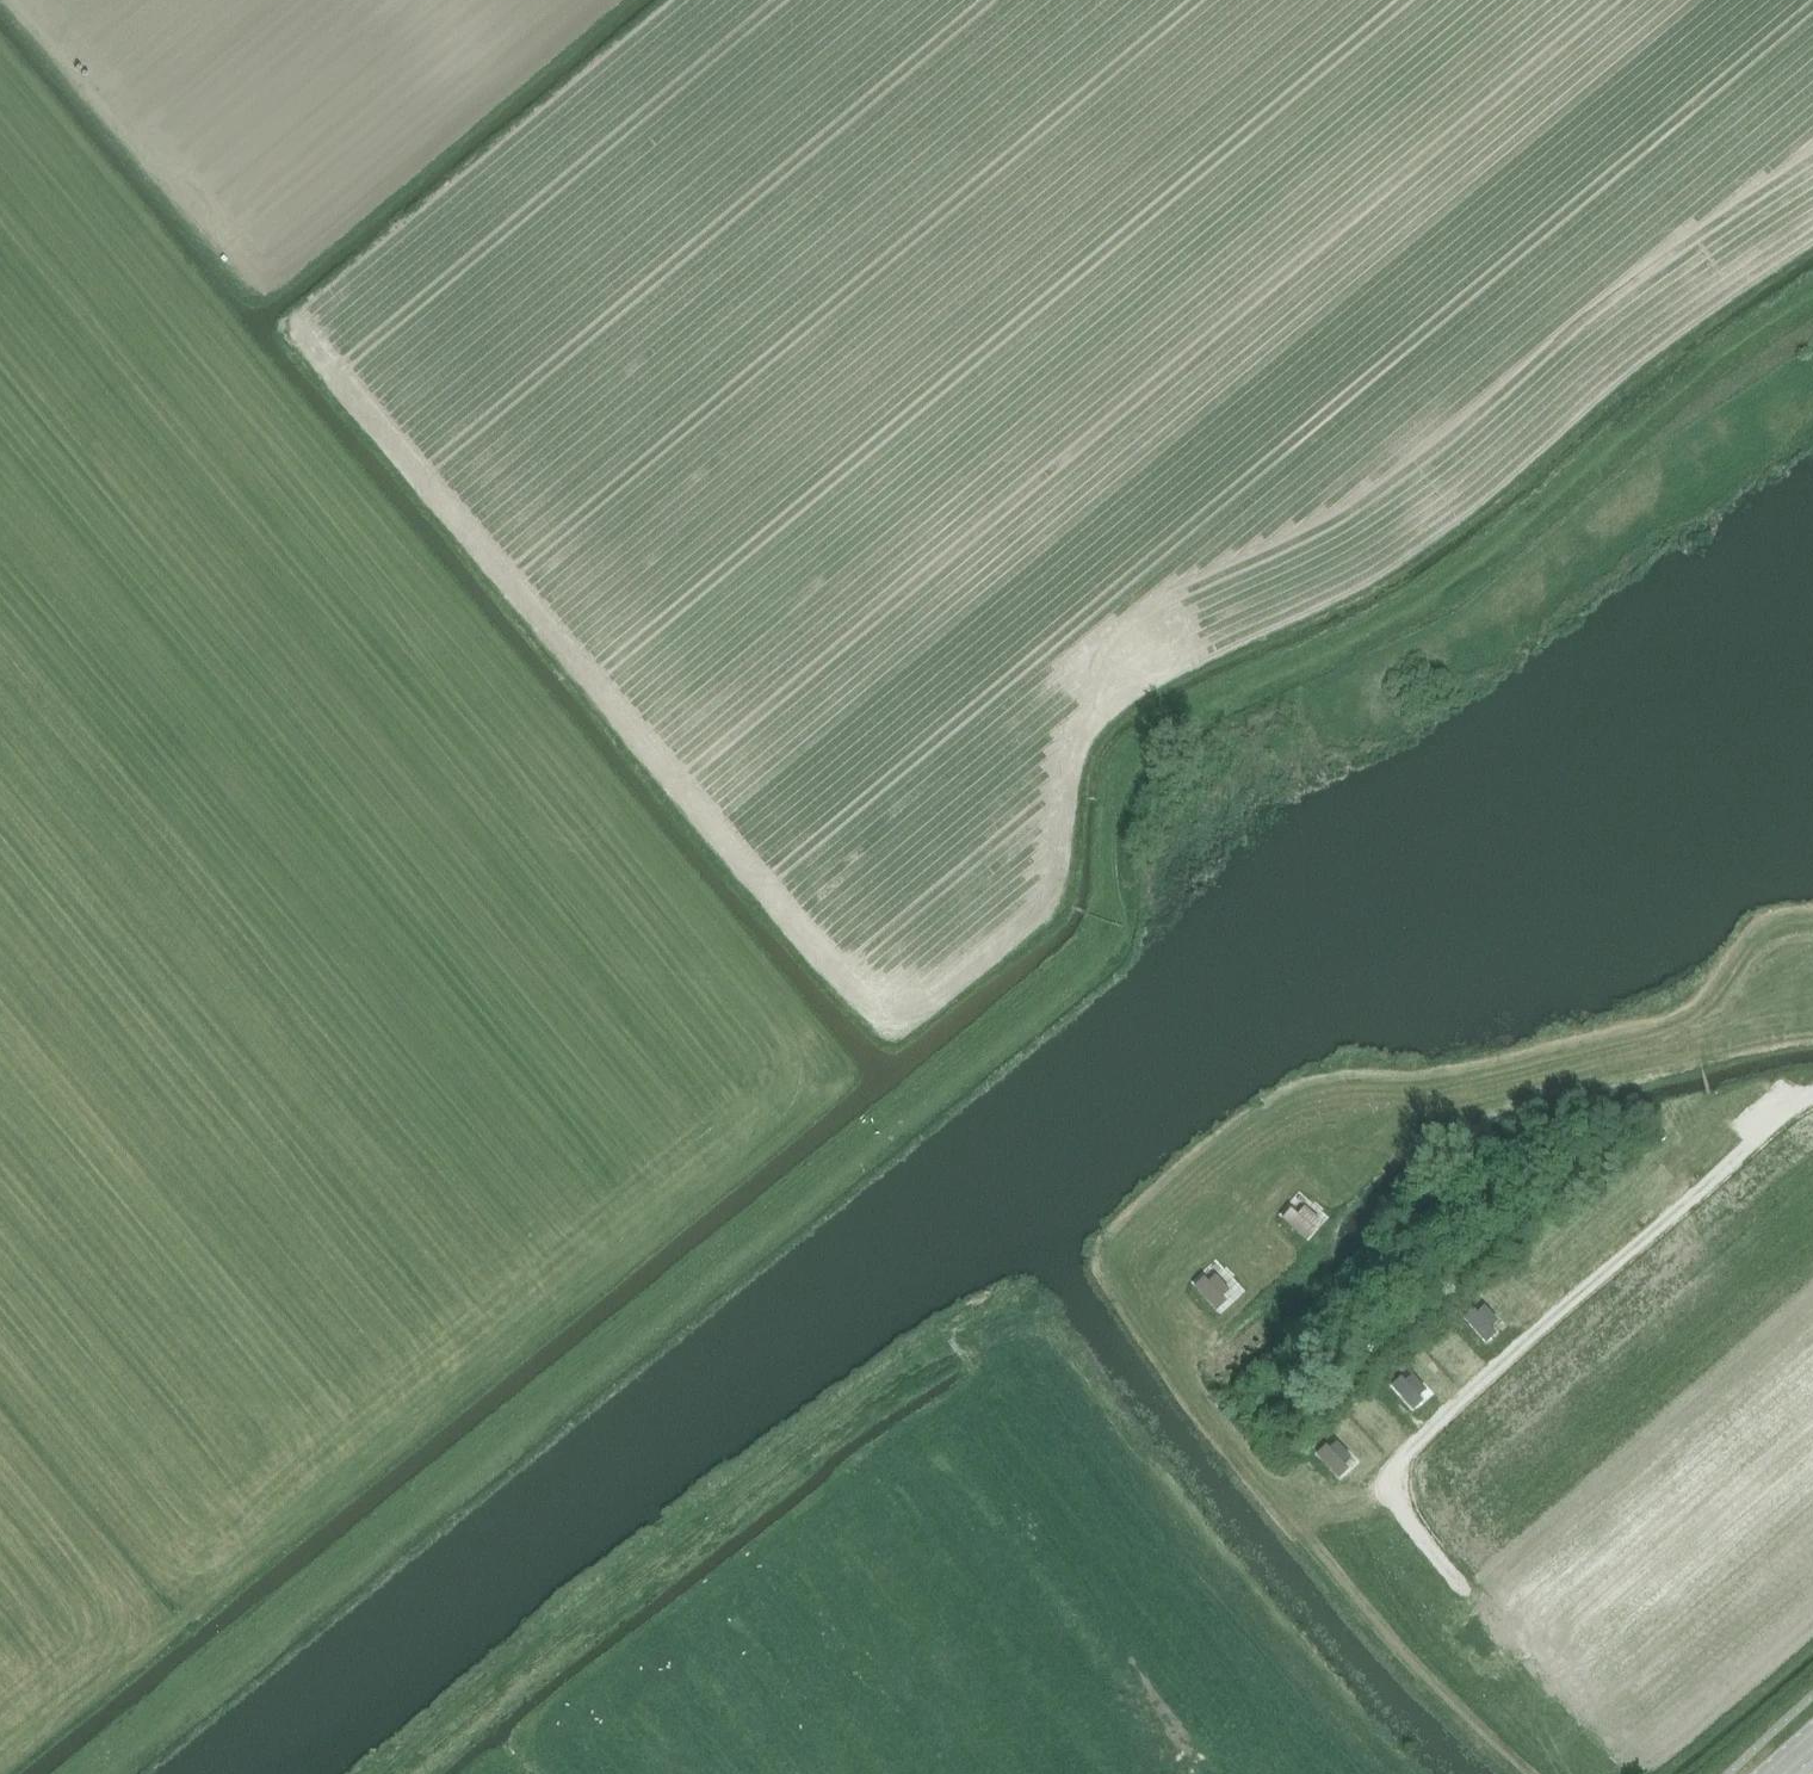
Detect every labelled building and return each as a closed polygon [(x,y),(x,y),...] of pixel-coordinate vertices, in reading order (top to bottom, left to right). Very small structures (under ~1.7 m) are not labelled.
[(1290,1210),(1280,1220),(1303,1241),(1313,1230),(1311,1229),(1317,1221),(1301,1207),(1295,1214),(1290,1210)] [(1213,1276),(1206,1283),(1203,1279),(1193,1288),(1214,1311),(1224,1302),(1219,1296),(1226,1290),(1213,1276)] [(1464,1319),(1485,1343),(1495,1334),(1489,1327),(1496,1321),(1484,1307),(1476,1313),(1474,1311),(1464,1319)] [(1316,1456),(1337,1478),(1347,1470),(1341,1464),(1349,1457),(1336,1443),(1328,1450),(1326,1447),(1316,1456)]
